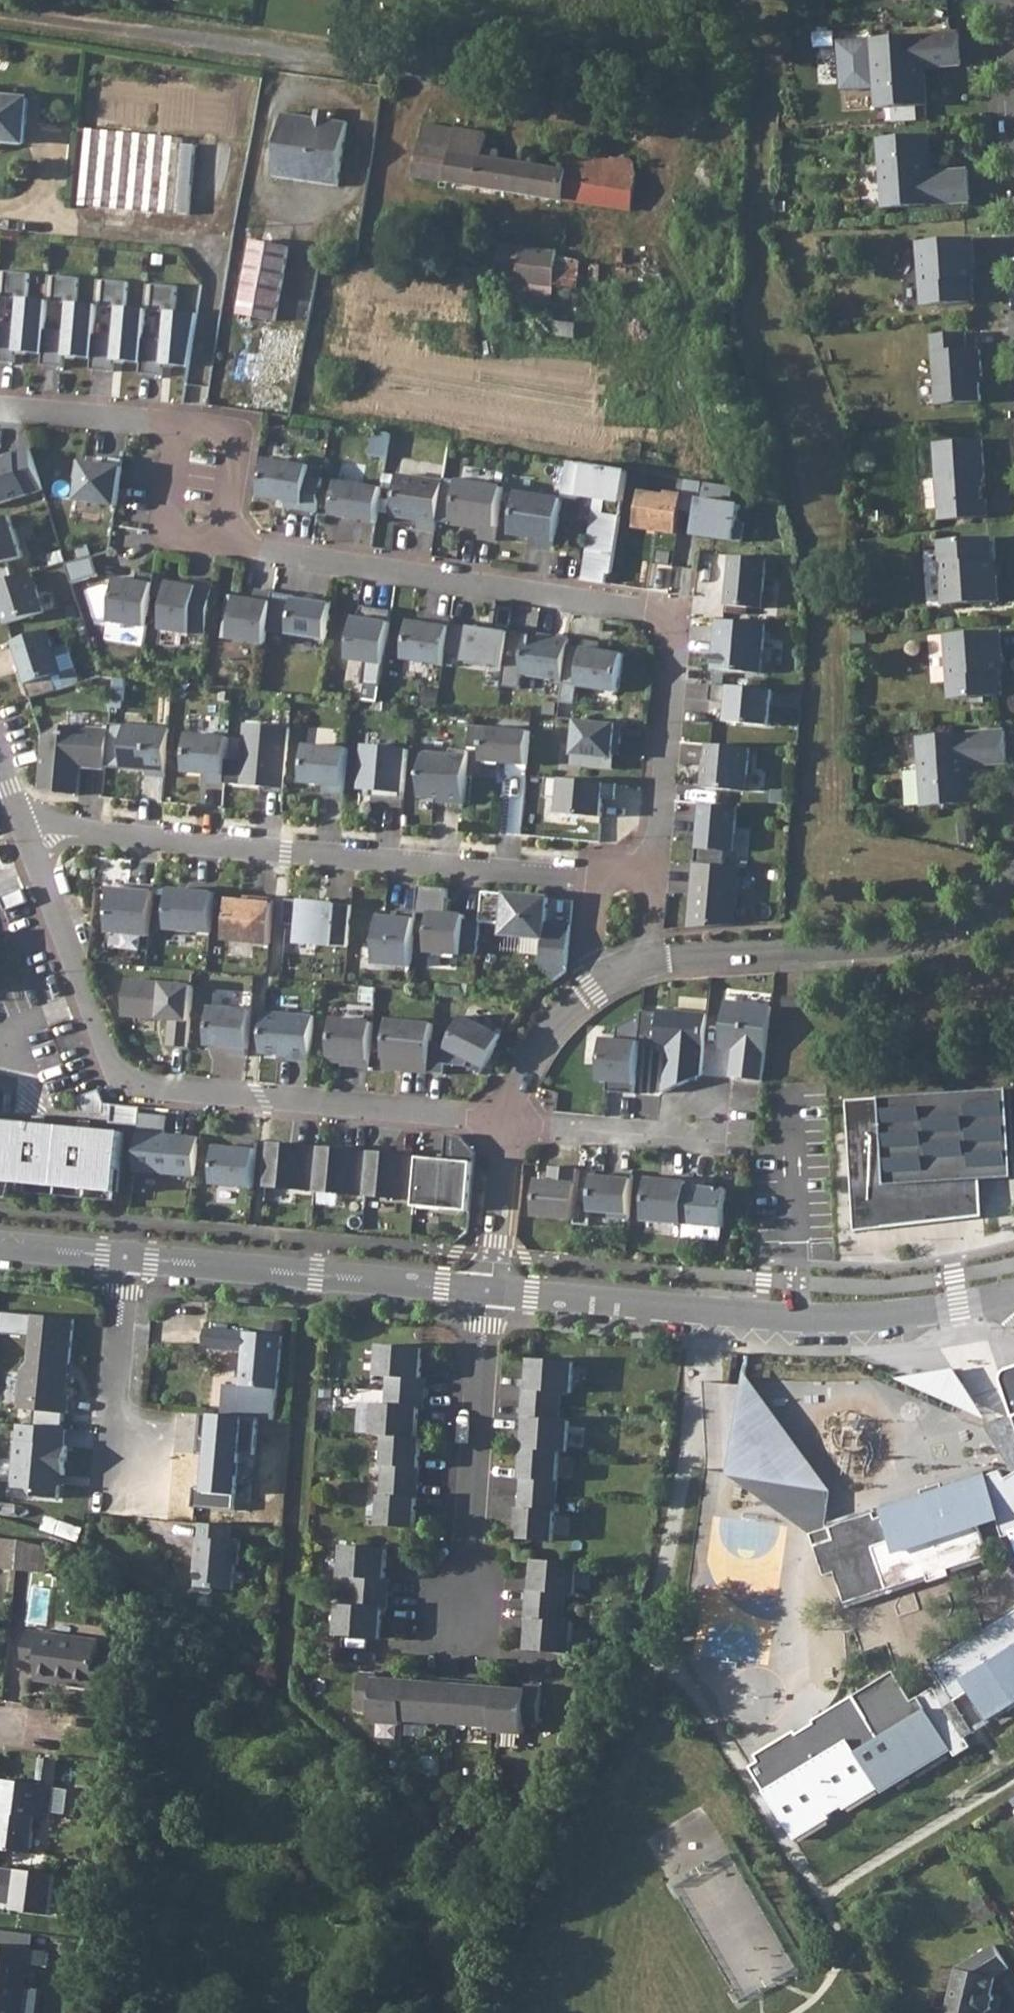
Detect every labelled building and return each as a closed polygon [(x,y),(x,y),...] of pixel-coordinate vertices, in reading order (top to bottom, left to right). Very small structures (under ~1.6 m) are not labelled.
[(958,34),(837,42),(840,91),(875,89),(876,109),(927,106),(923,68),(960,66),(958,34)] [(25,143),(28,99),(0,96),(0,142),(25,143)] [(349,120),(285,111),(275,175),(339,184),(349,120)] [(452,145),(446,182),(632,212),(639,173),(637,173),(633,162),(626,156),(570,146),(565,170),(485,157),(488,132),(455,128),(452,145)] [(86,129),(79,205),(128,209),(174,214),(182,138),(86,129)] [(929,136),(879,139),(883,209),(970,203),(968,171),(931,173),(929,136)] [(972,239),(917,243),(922,306),(973,303),(971,280),(970,264),(974,264),(972,239)] [(289,247),(253,241),(241,313),(277,318),(289,247)] [(504,269),(502,282),(516,284),(552,288),(553,285),(557,257),(557,253),(500,246),(496,268),(504,269)] [(557,257),(553,285),(576,288),(579,259),(557,257)] [(0,322),(0,356),(14,357),(15,347),(42,349),(44,326),(47,297),(47,296),(28,294),(30,269),(6,266),(4,293),(19,295),(17,324),(0,322)] [(52,297),(55,271),(49,270),(47,296),(47,297),(52,297)] [(66,328),(44,326),(42,349),(41,360),(64,362),(65,351),(91,354),(93,330),(96,301),(96,300),(77,299),(79,273),(55,271),(52,297),(69,299),(66,328)] [(102,302),(104,275),(98,274),(96,300),(96,301),(102,302)] [(116,332),(93,330),(91,354),(90,364),(113,366),(114,355),(140,358),(143,334),(145,306),(145,305),(126,303),(128,277),(104,275),(102,302),(118,303),(116,332)] [(140,358),(140,369),(162,371),(163,360),(189,362),(198,309),(175,307),(178,282),(154,279),(152,306),(168,308),(165,337),(143,334),(140,358)] [(152,306),(154,279),(147,279),(145,305),(145,306),(152,306)] [(552,288),(516,284),(514,302),(550,304),(552,288)] [(965,333),(931,336),(936,405),(980,402),(978,377),(981,377),(979,350),(967,351),(965,333)] [(981,440),(933,443),(939,520),(986,517),(985,500),(981,500),(980,479),(984,479),(981,440)] [(33,453),(0,463),(0,509),(45,494),(33,453)] [(280,507),(319,513),(324,478),(309,477),(311,465),(259,457),(253,495),(281,499),(280,507)] [(630,470),(571,461),(565,496),(581,499),(582,495),(600,498),(587,581),(608,584),(609,574),(613,575),(623,516),(606,514),(609,499),(625,501),(630,470)] [(117,511),(124,464),(108,462),(107,470),(79,465),(76,483),(81,484),(78,505),(117,511)] [(405,463),(404,473),(444,477),(445,466),(405,463)] [(421,529),(437,532),(445,482),(401,475),(395,515),(422,520),(421,529)] [(736,487),(689,480),(687,495),(685,508),(701,510),(700,517),(697,534),(744,542),(747,523),(740,522),(743,505),(733,504),(736,487)] [(334,515),(378,523),(383,488),(339,481),(334,515)] [(482,538),(497,541),(505,488),(461,481),(454,524),(483,529),(482,538)] [(685,508),(687,495),(670,492),(671,488),(646,484),(640,522),(682,529),(685,509),(685,508)] [(541,548),(556,550),(564,500),(520,493),(513,535),(542,539),(541,548)] [(700,517),(701,510),(685,508),(685,509),(700,517)] [(14,578),(9,562),(25,557),(12,516),(0,520),(0,583),(14,578)] [(990,538),(938,541),(943,606),(998,601),(996,576),(992,576),(990,538)] [(770,560),(734,556),(729,606),(766,609),(770,560)] [(148,628),(156,574),(140,572),(138,581),(119,578),(112,622),(148,628)] [(0,583),(0,602),(7,624),(44,612),(32,573),(14,578),(0,583)] [(207,637),(215,584),(199,581),(197,590),(178,587),(171,632),(207,637)] [(266,645),(274,593),(258,590),(256,600),(230,596),(224,639),(266,645)] [(328,640),(334,602),(309,598),(309,601),(289,598),(283,633),(328,640)] [(381,687),(393,611),(364,607),(362,618),(356,617),(350,660),(367,662),(364,684),(381,687)] [(452,623),(452,620),(437,618),(436,625),(412,621),(406,660),(445,666),(447,652),(452,623)] [(768,625),(719,620),(717,636),(720,636),(719,647),(716,650),(715,665),(764,669),(768,625)] [(467,656),(472,626),(452,623),(447,652),(467,656)] [(506,667),(512,630),(495,627),(495,629),(472,626),(467,656),(466,662),(490,666),(490,664),(506,667)] [(49,630),(12,642),(30,699),(58,690),(53,676),(62,673),(49,630)] [(1000,632),(944,635),(949,699),(1001,696),(999,672),(998,657),(1002,657),(1000,632)] [(565,681),(571,639),(554,637),(553,640),(524,635),(518,673),(565,681)] [(602,644),(586,641),(579,687),(619,693),(625,654),(601,651),(602,644)] [(774,691),(713,685),(711,702),(730,704),(728,723),(771,727),(774,691)] [(621,744),(623,725),(578,721),(574,765),(614,769),(615,755),(617,744),(621,744)] [(148,777),(166,778),(170,729),(110,723),(110,730),(106,768),(148,772),(148,777)] [(240,785),(285,789),(291,728),(246,724),(240,785)] [(42,736),(43,741),(39,791),(79,795),(81,768),(82,762),(89,763),(89,768),(106,770),(106,768),(110,730),(66,726),(42,736)] [(483,762),(528,767),(531,732),(472,727),(470,748),(484,749),(483,762)] [(1005,731),(918,737),(922,807),(973,803),(970,766),(1007,763),(1005,731)] [(209,782),(225,784),(230,738),(190,734),(186,773),(210,775),(209,782)] [(328,793),(345,794),(349,749),(307,745),(303,784),(329,786),(328,793)] [(750,749),(708,745),(707,760),(705,760),(703,788),(746,792),(750,749)] [(365,796),(405,800),(409,750),(360,746),(357,783),(366,785),(365,796)] [(448,804),(464,806),(469,751),(452,750),(452,755),(425,752),(420,798),(448,801),(448,804)] [(616,800),(618,785),(547,778),(545,797),(561,799),(560,814),(603,818),(604,799),(616,800)] [(366,785),(357,783),(356,788),(362,789),(361,796),(365,796),(366,785)] [(702,805),(696,864),(724,867),(726,853),(734,853),(739,808),(702,805)] [(724,867),(696,864),(690,929),(735,926),(741,869),(724,867)] [(151,937),(155,887),(137,886),(137,891),(113,889),(109,932),(151,937)] [(481,923),(481,922),(465,920),(466,916),(447,915),(449,889),(419,887),(417,912),(432,913),(428,952),(478,957),(481,923)] [(28,903),(23,889),(0,897),(0,898),(5,912),(28,903)] [(211,934),(215,893),(172,889),(168,930),(211,934)] [(549,899),(484,893),(481,922),(481,923),(505,925),(504,935),(544,939),(542,964),(568,967),(571,926),(546,924),(549,899)] [(271,945),(275,901),(258,899),(257,903),(230,900),(226,941),(271,945)] [(348,948),(352,906),(287,900),(285,925),(300,926),(298,944),(348,948)] [(412,968),(417,912),(400,910),(399,918),(380,916),(376,965),(412,968)] [(567,973),(568,967),(542,964),(556,982),(563,976),(567,973)] [(169,1046),(188,1048),(194,986),(127,980),(124,1015),(172,1020),(169,1046)] [(765,1078),(772,1004),(725,999),(720,1046),(734,1048),(731,1075),(765,1078)] [(232,1055),(248,1057),(252,1011),(212,1007),(208,1047),(232,1050),(232,1055)] [(660,1014),(642,1012),(640,1042),(656,1043),(656,1047),(669,1047),(665,1094),(702,1077),(708,1015),(660,1011),(660,1014)] [(289,1061),(310,1063),(314,1016),(264,1012),(261,1054),(290,1057),(289,1061)] [(502,1037),(464,1017),(447,1049),(470,1061),(467,1068),(482,1075),(502,1037)] [(354,1066),(370,1068),(374,1023),(334,1019),(330,1062),(354,1064),(354,1066)] [(798,1022),(780,1020),(779,1030),(797,1033),(798,1022)] [(411,1072),(429,1074),(434,1025),(389,1021),(385,1070),(402,1071),(402,1068),(412,1069),(411,1072)] [(635,1095),(639,1042),(603,1039),(599,1082),(607,1083),(606,1092),(635,1095)] [(852,1098),(860,1227),(984,1212),(981,1178),(1013,1176),(1013,1092),(1013,1087),(852,1098)] [(81,1112),(104,1114),(105,1104),(99,1090),(76,1099),(81,1112)] [(141,1107),(112,1105),(111,1115),(110,1123),(139,1126),(140,1114),(141,1107)] [(194,1178),(198,1138),(166,1135),(167,1117),(140,1114),(139,1126),(134,1171),(194,1178)] [(0,1151),(0,1181),(118,1192),(124,1132),(92,1129),(92,1121),(79,1120),(79,1128),(47,1125),(48,1117),(35,1115),(34,1124),(3,1121),(0,1151)] [(415,1208),(470,1213),(475,1153),(462,1137),(446,1136),(444,1160),(420,1158),(416,1201),(415,1208)] [(253,1189),(258,1143),(242,1142),(241,1149),(217,1147),(213,1185),(253,1189)] [(320,1149),(270,1144),(266,1187),(316,1191),(320,1149)] [(370,1154),(320,1149),(316,1191),(366,1196),(370,1154)] [(420,1158),(370,1154),(366,1196),(416,1201),(420,1158)] [(575,1220),(579,1170),(551,1168),(550,1183),(539,1181),(535,1217),(575,1220)] [(630,1221),(634,1176),(618,1174),(617,1179),(594,1177),(591,1213),(612,1214),(611,1219),(630,1221)] [(684,1226),(689,1180),(673,1179),(673,1182),(649,1179),(645,1222),(684,1226)] [(706,1182),(689,1180),(684,1226),(723,1229),(727,1190),(705,1189),(706,1182)] [(74,1319),(34,1316),(30,1362),(23,1370),(19,1410),(68,1414),(69,1397),(67,1396),(69,1375),(64,1374),(65,1368),(70,1364),(74,1319)] [(283,1336),(206,1331),(204,1351),(244,1353),(242,1387),(279,1390),(283,1336)] [(420,1349),(377,1346),(376,1378),(387,1378),(385,1406),(374,1405),(372,1436),(385,1437),(382,1482),(380,1527),(415,1529),(417,1484),(420,1439),(415,1439),(417,1409),(421,1409),(423,1379),(418,1379),(420,1349)] [(571,1362),(528,1359),(526,1389),(522,1389),(520,1419),(525,1419),(523,1449),(517,1539),(552,1541),(557,1451),(565,1452),(567,1421),(557,1421),(558,1392),(569,1393),(571,1362)] [(1008,1368),(1002,1374),(1002,1380),(1013,1413),(1013,1366),(1008,1368)] [(915,1372),(893,1382),(987,1422),(964,1389),(953,1372),(915,1372)] [(824,1486),(743,1381),(735,1444),(764,1448),(760,1478),(824,1486)] [(231,1508),(238,1417),(204,1414),(198,1490),(192,1490),(192,1505),(231,1508)] [(66,1430),(18,1425),(12,1488),(31,1490),(37,1498),(59,1499),(61,1486),(61,1476),(65,1476),(68,1446),(65,1446),(66,1430)] [(764,1448),(735,1444),(730,1473),(760,1478),(764,1448)] [(1002,1480),(997,1471),(941,1491),(939,1485),(919,1492),(921,1498),(881,1512),(883,1517),(874,1520),(872,1514),(828,1530),(832,1542),(813,1549),(823,1578),(834,1575),(844,1606),(886,1591),(926,1578),(928,1584),(949,1577),(947,1570),(987,1557),(976,1526),(995,1520),(1001,1538),(1013,1534),(1013,1472),(1002,1480)] [(234,1527),(203,1525),(202,1539),(199,1539),(196,1574),(199,1574),(197,1591),(213,1593),(214,1589),(234,1590),(236,1566),(239,1566),(241,1543),(232,1542),(234,1527)] [(17,1569),(20,1541),(13,1540),(2,1538),(0,1538),(0,1567),(17,1569)] [(385,1580),(388,1550),(345,1547),(342,1578),(353,1579),(351,1606),(340,1606),(338,1637),(381,1640),(383,1610),(388,1610),(390,1580),(385,1580)] [(577,1564),(535,1561),(533,1591),(528,1590),(526,1620),(530,1620),(528,1650),(571,1653),(573,1622),(562,1621),(564,1593),(575,1594),(577,1564)] [(986,1632),(983,1626),(964,1638),(967,1643),(932,1665),(949,1693),(955,1690),(960,1699),(972,1691),(989,1720),(1013,1705),(1013,1614),(986,1632)] [(38,1667),(37,1674),(72,1679),(72,1685),(94,1688),(98,1654),(99,1640),(26,1631),(22,1664),(38,1667)] [(98,1654),(94,1688),(110,1690),(114,1657),(98,1654)] [(954,1750),(921,1696),(917,1699),(898,1667),(813,1718),(816,1723),(800,1733),(797,1727),(756,1752),(761,1760),(750,1766),(795,1840),(832,1817),(829,1813),(845,1804),(847,1807),(879,1787),(883,1793),(954,1750)] [(37,1674),(36,1680),(72,1685),(72,1679),(37,1674)] [(362,1675),(360,1711),(374,1712),(373,1723),(404,1725),(404,1721),(449,1724),(494,1727),(494,1732),(525,1734),(525,1723),(539,1724),(542,1687),(527,1686),(527,1691),(479,1687),(452,1686),(425,1684),(377,1680),(377,1676),(362,1675)] [(954,1750),(957,1757),(973,1748),(967,1739),(942,1697),(936,1688),(921,1696),(954,1750)] [(942,1697),(967,1739),(974,1735),(954,1702),(960,1699),(955,1690),(949,1693),(942,1697)] [(0,1785),(0,1850),(30,1854),(35,1817),(51,1819),(54,1787),(1,1780),(0,1785)] [(29,1964),(43,1965),(45,1952),(0,1946),(0,2012),(23,2012),(29,1964)] [(995,1946),(972,1960),(969,1972),(956,1969),(946,2012),(987,2012),(990,2011),(993,1999),(990,1995),(995,1979),(1009,1969),(995,1946)]
